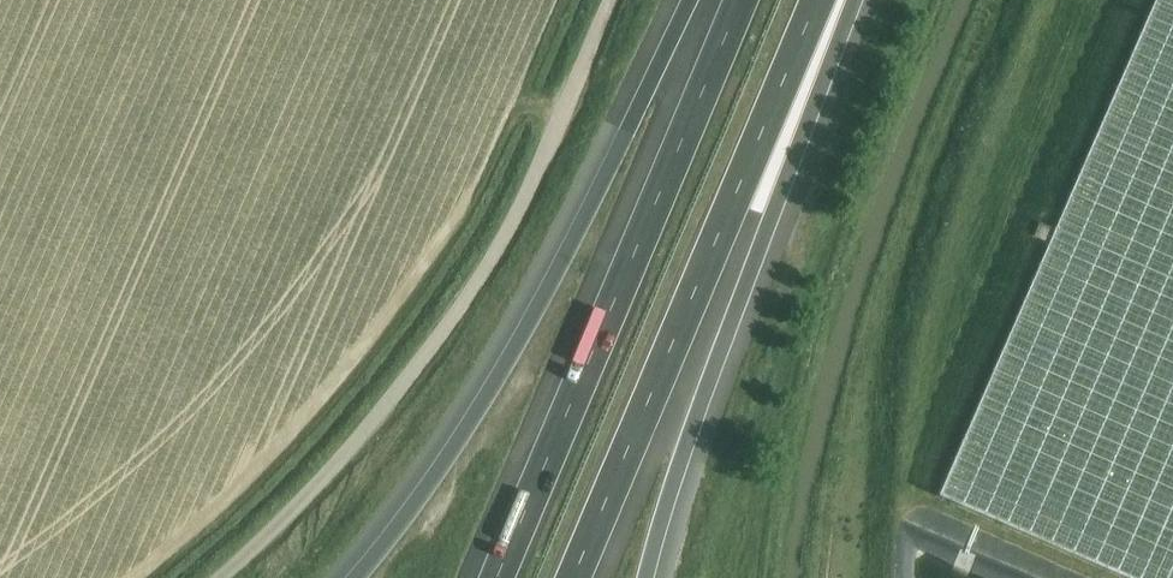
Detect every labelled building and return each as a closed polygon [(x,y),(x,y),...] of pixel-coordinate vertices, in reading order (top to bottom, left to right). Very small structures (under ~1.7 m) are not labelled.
[(940,498),(1125,577),(1172,577),(1172,0),(1157,0),(940,498)]
